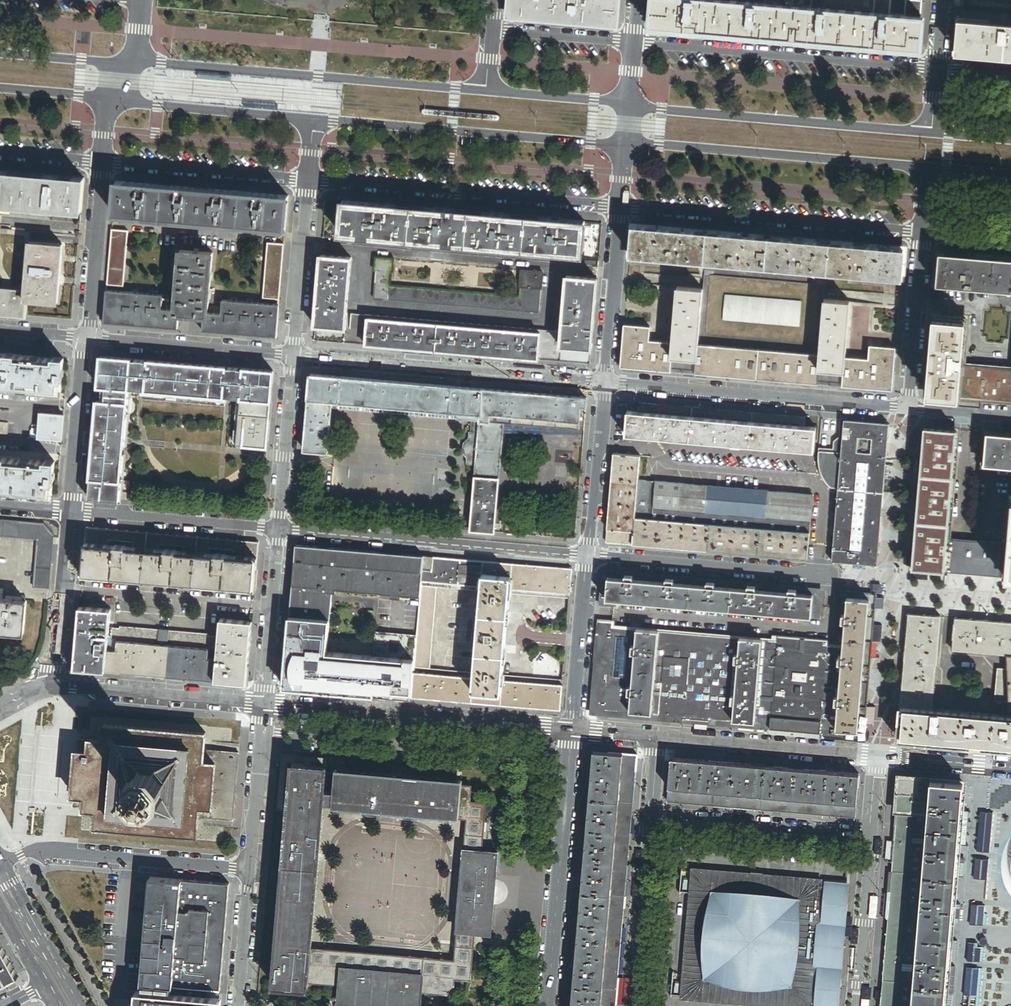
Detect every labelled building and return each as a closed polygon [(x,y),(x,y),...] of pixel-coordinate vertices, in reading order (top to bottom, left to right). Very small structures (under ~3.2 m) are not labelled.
[(509,15),(528,16),(554,19),(565,19),(578,21),(586,21),(605,23),(616,24),(618,0),(510,0),(509,15)] [(765,4),(722,0),(655,0),(653,27),(658,28),(676,29),(712,32),(728,33),(744,35),(759,36),(784,38),(817,41),(843,43),(858,44),(874,46),(894,48),(910,49),(918,50),(921,17),(890,14),(873,13),(812,8),(765,4)] [(812,8),(873,13),(874,0),(813,0),(812,8)] [(873,13),(890,14),(891,0),(874,0),(873,13)] [(921,17),(922,0),(891,0),(890,14),(921,17)] [(959,20),(957,53),(1010,58),(1010,25),(959,20)] [(82,211),(85,179),(74,178),(45,176),(11,173),(0,172),(0,204),(82,211)] [(116,182),(113,214),(286,229),(288,196),(281,196),(247,193),(197,189),(150,185),(122,182),(116,182)] [(582,255),(585,222),(556,219),(554,219),(495,214),(493,214),(435,209),(433,209),(379,204),(377,204),(343,201),(340,234),(582,255)] [(48,213),(2,209),(1,216),(48,220),(48,213)] [(630,255),(902,278),(904,249),(633,226),(630,255)] [(128,231),(112,230),(110,246),(127,248),(128,231)] [(26,291),(25,300),(58,303),(63,246),(30,243),(26,291)] [(263,299),(279,301),(284,244),(268,243),(263,299)] [(110,246),(107,285),(123,287),(127,248),(110,246)] [(199,252),(194,252),(180,251),(175,310),(175,314),(179,314),(204,316),(208,317),(208,313),(213,254),(199,252)] [(938,253),(936,285),(1010,291),(1010,259),(938,253)] [(352,258),(321,255),(315,326),(345,328),(352,258)] [(376,270),(391,271),(392,271),(393,259),(376,258),(375,270),(376,270)] [(390,285),(391,271),(376,270),(373,299),(524,312),(525,297),(520,297),(390,285)] [(519,287),(520,287),(540,288),(541,289),(543,272),(520,270),(519,287)] [(560,347),(591,350),(597,280),(566,277),(560,347)] [(540,288),(520,287),(520,297),(525,297),(524,312),(538,313),(540,288)] [(892,391),(896,348),(870,346),(869,360),(845,358),(850,302),(824,300),(820,356),(698,346),(703,290),(677,288),(673,343),(649,341),(650,328),(625,326),(621,368),(892,391)] [(0,289),(0,314),(24,316),(25,300),(26,291),(0,289)] [(104,323),(178,329),(179,314),(175,314),(175,310),(162,309),(163,295),(107,291),(104,323)] [(801,302),(726,296),(724,321),(799,327),(801,302)] [(276,338),(279,305),(222,300),(221,314),(208,313),(208,317),(204,316),(203,328),(203,332),(276,338)] [(927,395),(959,397),(962,365),(965,319),(933,316),(927,395)] [(368,319),(366,345),(441,352),(538,360),(540,334),(368,319)] [(2,388),(6,388),(7,388),(14,389),(22,389),(22,390),(49,392),(62,393),(64,359),(55,358),(55,359),(15,356),(15,355),(7,354),(7,355),(0,354),(0,388),(2,388)] [(244,446),(267,447),(273,372),(101,357),(98,389),(122,391),(123,383),(129,384),(130,385),(130,383),(241,393),(241,394),(242,394),(248,394),(244,446)] [(959,397),(1010,402),(1010,369),(962,365),(959,397)] [(328,453),(332,409),(471,421),(471,428),(465,427),(464,434),(468,434),(468,438),(463,444),(462,453),(466,458),(466,465),(476,465),(471,531),(481,532),(495,533),(504,423),(579,430),(581,407),(586,407),(587,399),(490,390),(311,375),(304,451),(328,453)] [(122,391),(98,389),(97,399),(127,402),(128,391),(122,391)] [(97,399),(90,480),(120,483),(121,480),(127,402),(97,399)] [(818,420),(628,403),(625,435),(815,451),(818,420)] [(39,439),(62,441),(64,416),(41,414),(39,439)] [(831,448),(819,447),(819,451),(837,452),(838,438),(843,436),(845,421),(839,420),(838,432),(832,434),(831,448)] [(845,421),(843,436),(888,440),(889,424),(845,421)] [(0,424),(0,436),(8,436),(9,424),(0,424)] [(949,540),(958,430),(924,427),(916,526),(915,542),(913,569),(920,570),(939,571),(946,572),(949,540)] [(988,433),(985,466),(1010,468),(1010,435),(988,433)] [(878,565),(888,440),(843,436),(842,452),(839,488),(832,562),(878,565)] [(831,487),(839,488),(842,452),(837,452),(819,451),(819,455),(819,463),(819,465),(822,474),(826,482),(831,487)] [(606,543),(805,559),(807,533),(634,518),(637,480),(639,458),(613,456),(606,543)] [(52,496),(55,462),(46,462),(45,462),(41,462),(13,459),(13,460),(8,459),(5,459),(5,458),(0,458),(0,491),(52,496)] [(120,483),(90,480),(89,498),(119,501),(120,492),(120,483)] [(130,481),(121,480),(120,483),(120,492),(129,493),(130,481)] [(810,495),(637,480),(634,518),(807,533),(810,495)] [(0,521),(0,537),(37,540),(33,587),(49,589),(54,536),(44,524),(0,521)] [(82,575),(255,590),(259,542),(86,528),(82,575)] [(949,540),(946,572),(953,572),(955,540),(949,540)] [(995,544),(955,540),(953,572),(1000,576),(1003,544),(995,544)] [(1009,545),(1003,544),(1000,576),(1006,577),(1009,545)] [(376,568),(377,553),(296,546),(294,562),(376,568)] [(423,557),(377,553),(376,568),(422,572),(422,570),(423,557)] [(435,558),(423,557),(422,570),(434,571),(435,558)] [(422,572),(421,582),(482,587),(483,574),(511,576),(510,589),(570,594),(572,569),(435,558),(434,571),(422,570),(422,572)] [(411,596),(420,597),(421,586),(421,582),(422,572),(376,568),(294,562),(292,586),(299,587),(313,588),(327,589),(337,590),(392,595),(411,596)] [(819,618),(821,591),(603,572),(601,604),(614,605),(615,600),(606,600),(608,578),(625,579),(625,576),(633,577),(633,580),(665,582),(666,580),(674,580),(674,583),(707,586),(707,583),(715,584),(714,587),(748,590),(748,587),(755,587),(755,590),(788,593),(789,590),(796,590),(796,594),(813,595),(811,617),(819,618)] [(510,594),(510,589),(511,576),(483,574),(482,587),(481,591),(480,603),(509,606),(510,594)] [(615,600),(811,617),(813,595),(796,594),(796,590),(789,590),(788,593),(755,590),(755,587),(748,587),(748,590),(714,587),(715,584),(707,583),(707,586),(674,583),(674,580),(666,580),(665,582),(633,580),(633,577),(625,576),(625,579),(608,578),(606,600),(615,600)] [(421,582),(421,586),(437,588),(481,591),(482,587),(421,582)] [(299,587),(292,586),(290,616),(294,616),(295,599),(298,599),(299,587)] [(420,597),(417,635),(415,655),(411,698),(561,711),(563,681),(503,676),(501,694),(473,692),(474,674),(430,670),(437,588),(421,586),(420,597)] [(313,588),(299,587),(298,599),(295,599),(294,616),(290,616),(287,652),(284,681),(289,685),(292,686),(295,687),(301,689),(411,698),(415,655),(406,654),(405,659),(373,656),(326,652),(332,593),(326,592),(327,589),(313,588)] [(510,594),(570,599),(570,594),(510,589),(510,594)] [(875,595),(840,592),(838,616),(842,616),(845,616),(847,598),(869,600),(859,731),(836,729),(843,647),(827,646),(820,733),(863,737),(875,595)] [(845,622),(843,647),(836,729),(859,731),(869,600),(847,598),(845,616),(845,622)] [(24,634),(26,602),(0,599),(0,632),(24,634)] [(507,625),(509,606),(480,603),(478,622),(507,625)] [(74,669),(106,672),(108,651),(111,610),(79,607),(74,669)] [(996,622),(996,614),(981,613),(980,620),(956,618),(953,651),(1008,656),(1010,656),(1010,623),(996,622)] [(942,617),(909,614),(902,709),(905,709),(905,708),(935,710),(942,617)] [(247,684),(252,622),(220,620),(217,660),(215,681),(247,684)] [(506,645),(507,625),(478,622),(477,643),(506,645)] [(117,642),(158,645),(159,631),(121,627),(120,629),(113,628),(112,639),(117,640),(117,642)] [(592,714),(770,729),(778,642),(777,642),(772,641),(762,640),(755,723),(733,721),(740,638),(659,632),(652,714),(630,712),(637,630),(613,628),(599,627),(592,714)] [(159,631),(158,645),(168,646),(169,632),(169,631),(167,631),(161,630),(161,631),(159,630),(159,631)] [(659,632),(637,630),(630,712),(652,714),(659,632)] [(208,635),(169,632),(168,646),(209,650),(209,648),(214,649),(215,638),(208,637),(208,635)] [(375,632),(373,656),(405,659),(406,654),(415,655),(417,635),(375,632)] [(778,642),(770,729),(820,733),(827,646),(827,641),(778,637),(777,642),(778,642)] [(762,640),(740,638),(733,721),(755,723),(762,640)] [(108,651),(106,672),(215,681),(217,660),(208,659),(209,650),(168,646),(158,645),(117,642),(116,651),(108,651)] [(504,664),(506,645),(477,643),(475,662),(504,664)] [(503,676),(504,664),(475,662),(474,674),(473,692),(501,694),(503,676)] [(1003,702),(1010,703),(1009,670),(1008,670),(1000,669),(998,686),(997,702),(1003,702)] [(1003,716),(1010,717),(1010,703),(1003,702),(1003,716)] [(1010,717),(1003,716),(935,710),(905,708),(905,709),(902,709),(899,741),(1010,750),(1010,717)] [(91,740),(79,739),(79,745),(78,751),(77,751),(76,773),(74,796),(74,801),(73,808),(85,809),(98,810),(96,826),(197,835),(199,818),(234,821),(240,753),(205,750),(206,734),(105,725),(104,741),(91,740)] [(623,754),(593,752),(572,1005),(602,1005),(623,754)] [(623,754),(602,1005),(616,1005),(637,755),(623,754)] [(669,788),(857,804),(859,774),(671,758),(669,788)] [(308,988),(309,982),(310,965),(311,948),(324,806),(325,790),(326,773),(327,766),(293,764),(274,985),(308,988)] [(472,785),(326,773),(325,790),(468,803),(470,803),(470,801),(472,785)] [(928,813),(931,780),(899,778),(897,811),(928,813)] [(963,783),(931,780),(928,813),(919,920),(952,922),(954,893),(955,887),(956,878),(956,867),(958,853),(962,803),(963,783)] [(855,818),(857,804),(669,788),(667,802),(708,806),(716,806),(844,817),(855,818)] [(468,803),(325,790),(324,806),(467,819),(468,803)] [(486,803),(470,801),(470,803),(468,803),(467,819),(465,838),(464,850),(482,852),(482,850),(483,840),(486,803)] [(928,813),(897,811),(888,917),(919,920),(928,813)] [(1006,847),(1002,864),(1002,873),(1005,886),(1009,894),(1010,896),(1010,838),(1010,839),(1006,847)] [(475,931),(482,852),(464,850),(458,929),(475,931)] [(491,933),(498,852),(482,850),(482,852),(475,931),(475,932),(491,933)] [(693,869),(682,998),(741,1003),(741,1005),(746,1005),(750,1005),(752,1005),(752,1004),(775,1005),(811,1005),(812,1004),(815,1004),(815,1005),(840,1005),(843,972),(846,929),(850,882),(825,880),(825,886),(821,886),(822,880),(763,875),(763,873),(757,872),(752,872),(751,874),(693,869)] [(145,982),(142,982),(142,984),(216,990),(221,990),(230,884),(215,883),(151,877),(150,879),(153,879),(145,982)] [(145,939),(142,982),(145,982),(153,879),(150,879),(145,939)] [(919,920),(888,917),(886,936),(918,939),(919,920)] [(918,939),(950,941),(952,922),(919,920),(918,939)] [(473,953),(475,932),(475,931),(458,929),(456,951),(455,961),(454,977),(455,977),(455,978),(471,980),(473,953)] [(886,936),(884,958),(880,1005),(912,1005),(918,939),(886,936)] [(918,939),(912,1005),(945,1005),(946,999),(950,953),(950,941),(918,939)] [(18,978),(0,945),(0,988),(18,978)] [(310,965),(319,965),(342,967),(423,974),(454,977),(455,961),(311,948),(310,965)] [(310,965),(309,982),(318,982),(319,965),(310,965)] [(319,965),(318,982),(341,984),(342,967),(319,965)] [(422,991),(423,974),(342,967),(341,984),(339,1000),(339,1002),(381,1005),(421,1005),(422,991)] [(454,994),(455,978),(455,977),(454,977),(423,974),(422,991),(454,994)] [(142,987),(140,998),(137,1001),(136,1005),(220,1005),(220,993),(142,987)]
